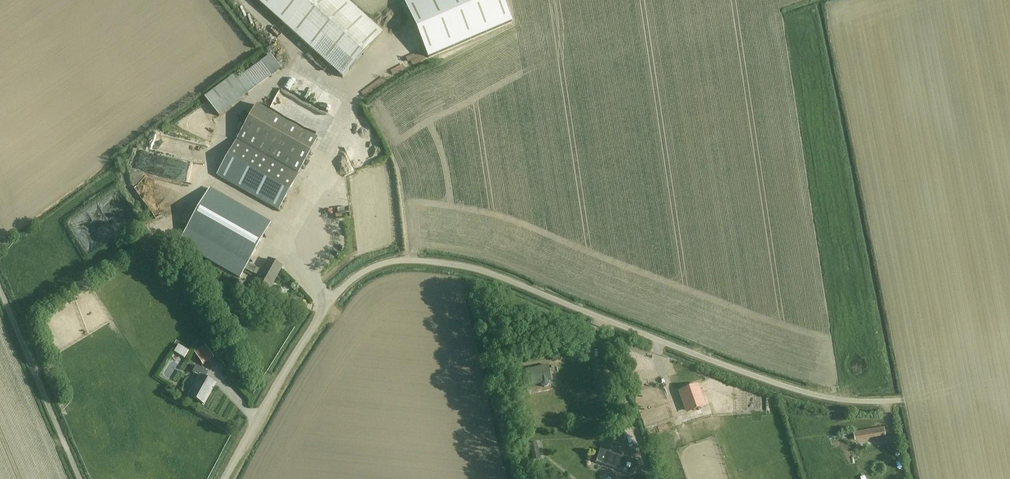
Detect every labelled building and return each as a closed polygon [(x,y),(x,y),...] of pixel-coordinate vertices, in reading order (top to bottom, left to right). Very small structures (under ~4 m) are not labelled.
[(341,0),(253,0),(251,2),(342,79),(382,34),(341,0)] [(502,0),(411,0),(405,3),(428,58),(512,22),(502,0)] [(255,57),(258,60),(266,54),(264,50),(255,57)] [(395,56),(384,62),(389,72),(400,66),(395,56)] [(219,117),(272,78),(261,63),(237,81),(233,76),(205,97),(219,117)] [(278,210),(298,175),(317,140),(256,105),(236,140),(237,140),(217,175),(278,210)] [(209,189),(179,243),(240,278),(245,269),(248,263),(271,223),(209,189)] [(344,201),(343,189),(331,190),(332,202),(344,201)] [(114,195),(71,220),(85,245),(128,220),(114,195)] [(268,259),(262,271),(248,263),(245,269),(258,276),(255,283),(268,291),(282,267),(268,259)] [(497,303),(501,293),(495,291),(490,300),(497,303)] [(590,341),(578,340),(578,349),(589,350),(590,341)] [(179,345),(174,352),(184,358),(188,351),(179,345)] [(213,358),(205,345),(194,352),(202,365),(213,358)] [(204,404),(216,384),(205,378),(209,372),(196,365),(193,372),(200,376),(189,395),(204,404)] [(547,366),(526,371),(529,386),(540,384),(541,386),(542,387),(544,387),(546,387),(548,385),(549,384),(548,382),(551,382),(547,366)] [(684,406),(686,412),(691,410),(692,412),(705,407),(701,395),(698,388),(679,395),(683,407),(684,406)] [(668,424),(656,428),(658,432),(669,428),(668,424)] [(884,428),(854,433),(856,441),(885,436),(884,428)] [(537,443),(530,445),(530,446),(532,456),(533,461),(540,460),(538,448),(537,443)] [(637,475),(639,468),(636,467),(638,462),(600,449),(596,462),(633,475),(634,474),(637,475)]
